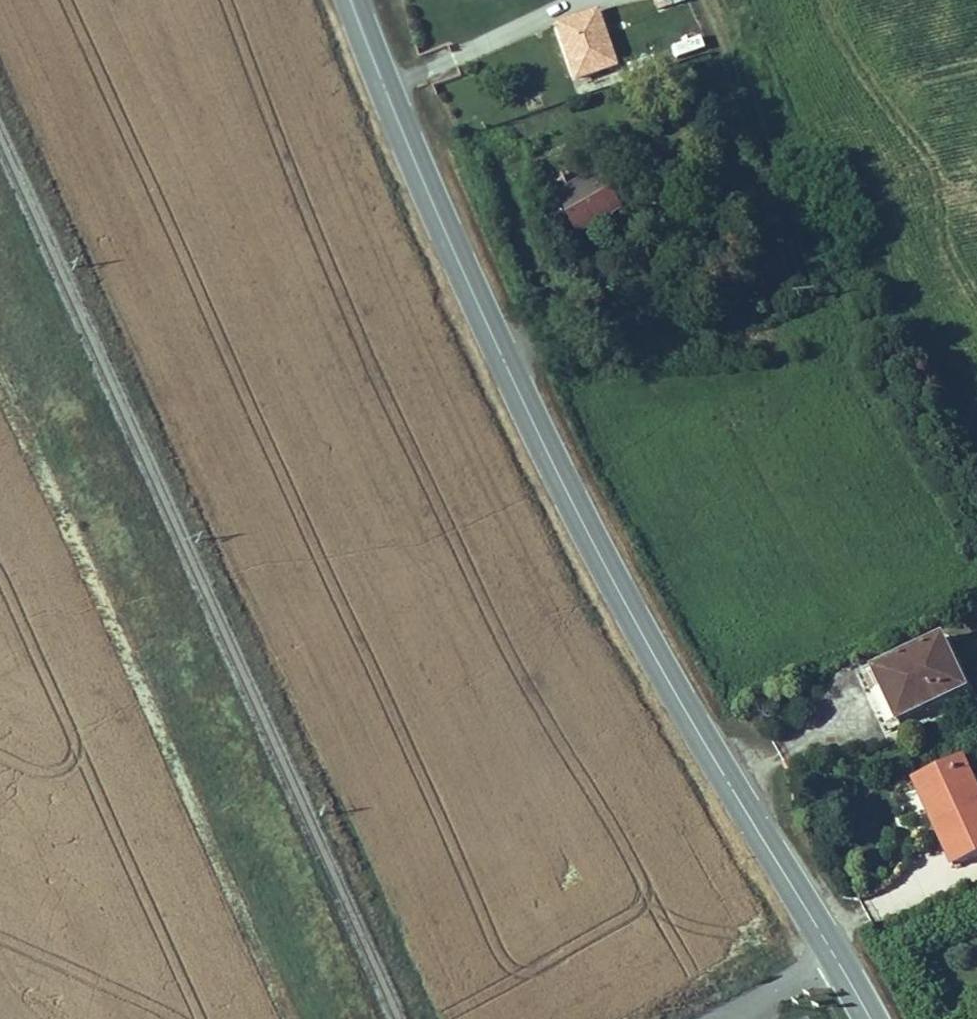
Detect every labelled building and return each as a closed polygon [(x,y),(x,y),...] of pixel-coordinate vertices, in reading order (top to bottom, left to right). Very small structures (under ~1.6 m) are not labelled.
[(608,0),(598,0),(566,11),(585,62),(624,48),(608,0)] [(602,156),(556,177),(573,213),(609,197),(605,188),(616,184),(602,156)] [(616,184),(605,188),(609,197),(620,192),(616,184)] [(880,657),(902,708),(973,681),(949,628),(880,657)] [(957,756),(909,775),(948,860),(976,848),(976,801),(957,756)]
